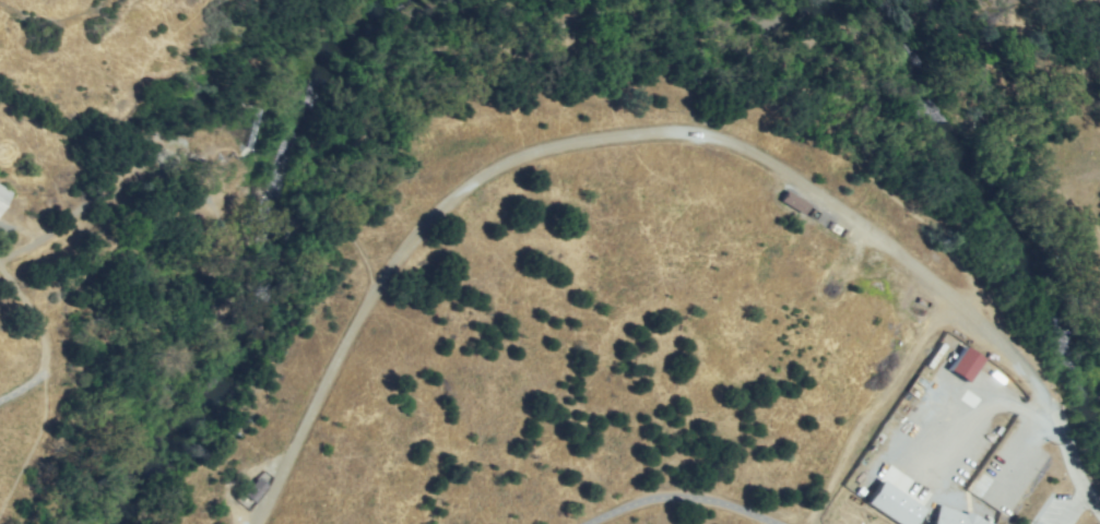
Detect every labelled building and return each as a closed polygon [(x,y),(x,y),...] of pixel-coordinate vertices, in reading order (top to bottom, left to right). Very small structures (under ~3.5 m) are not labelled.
[(16,196),(0,186),(0,224),(16,196)] [(785,190),(779,201),(802,214),(808,203),(785,190)] [(978,356),(959,345),(945,371),(964,382),(978,356)] [(243,493),(252,501),(265,486),(256,478),(243,493)] [(887,523),(903,523),(914,509),(873,480),(856,503),(887,523)] [(932,504),(981,523),(925,523),(932,504)]
